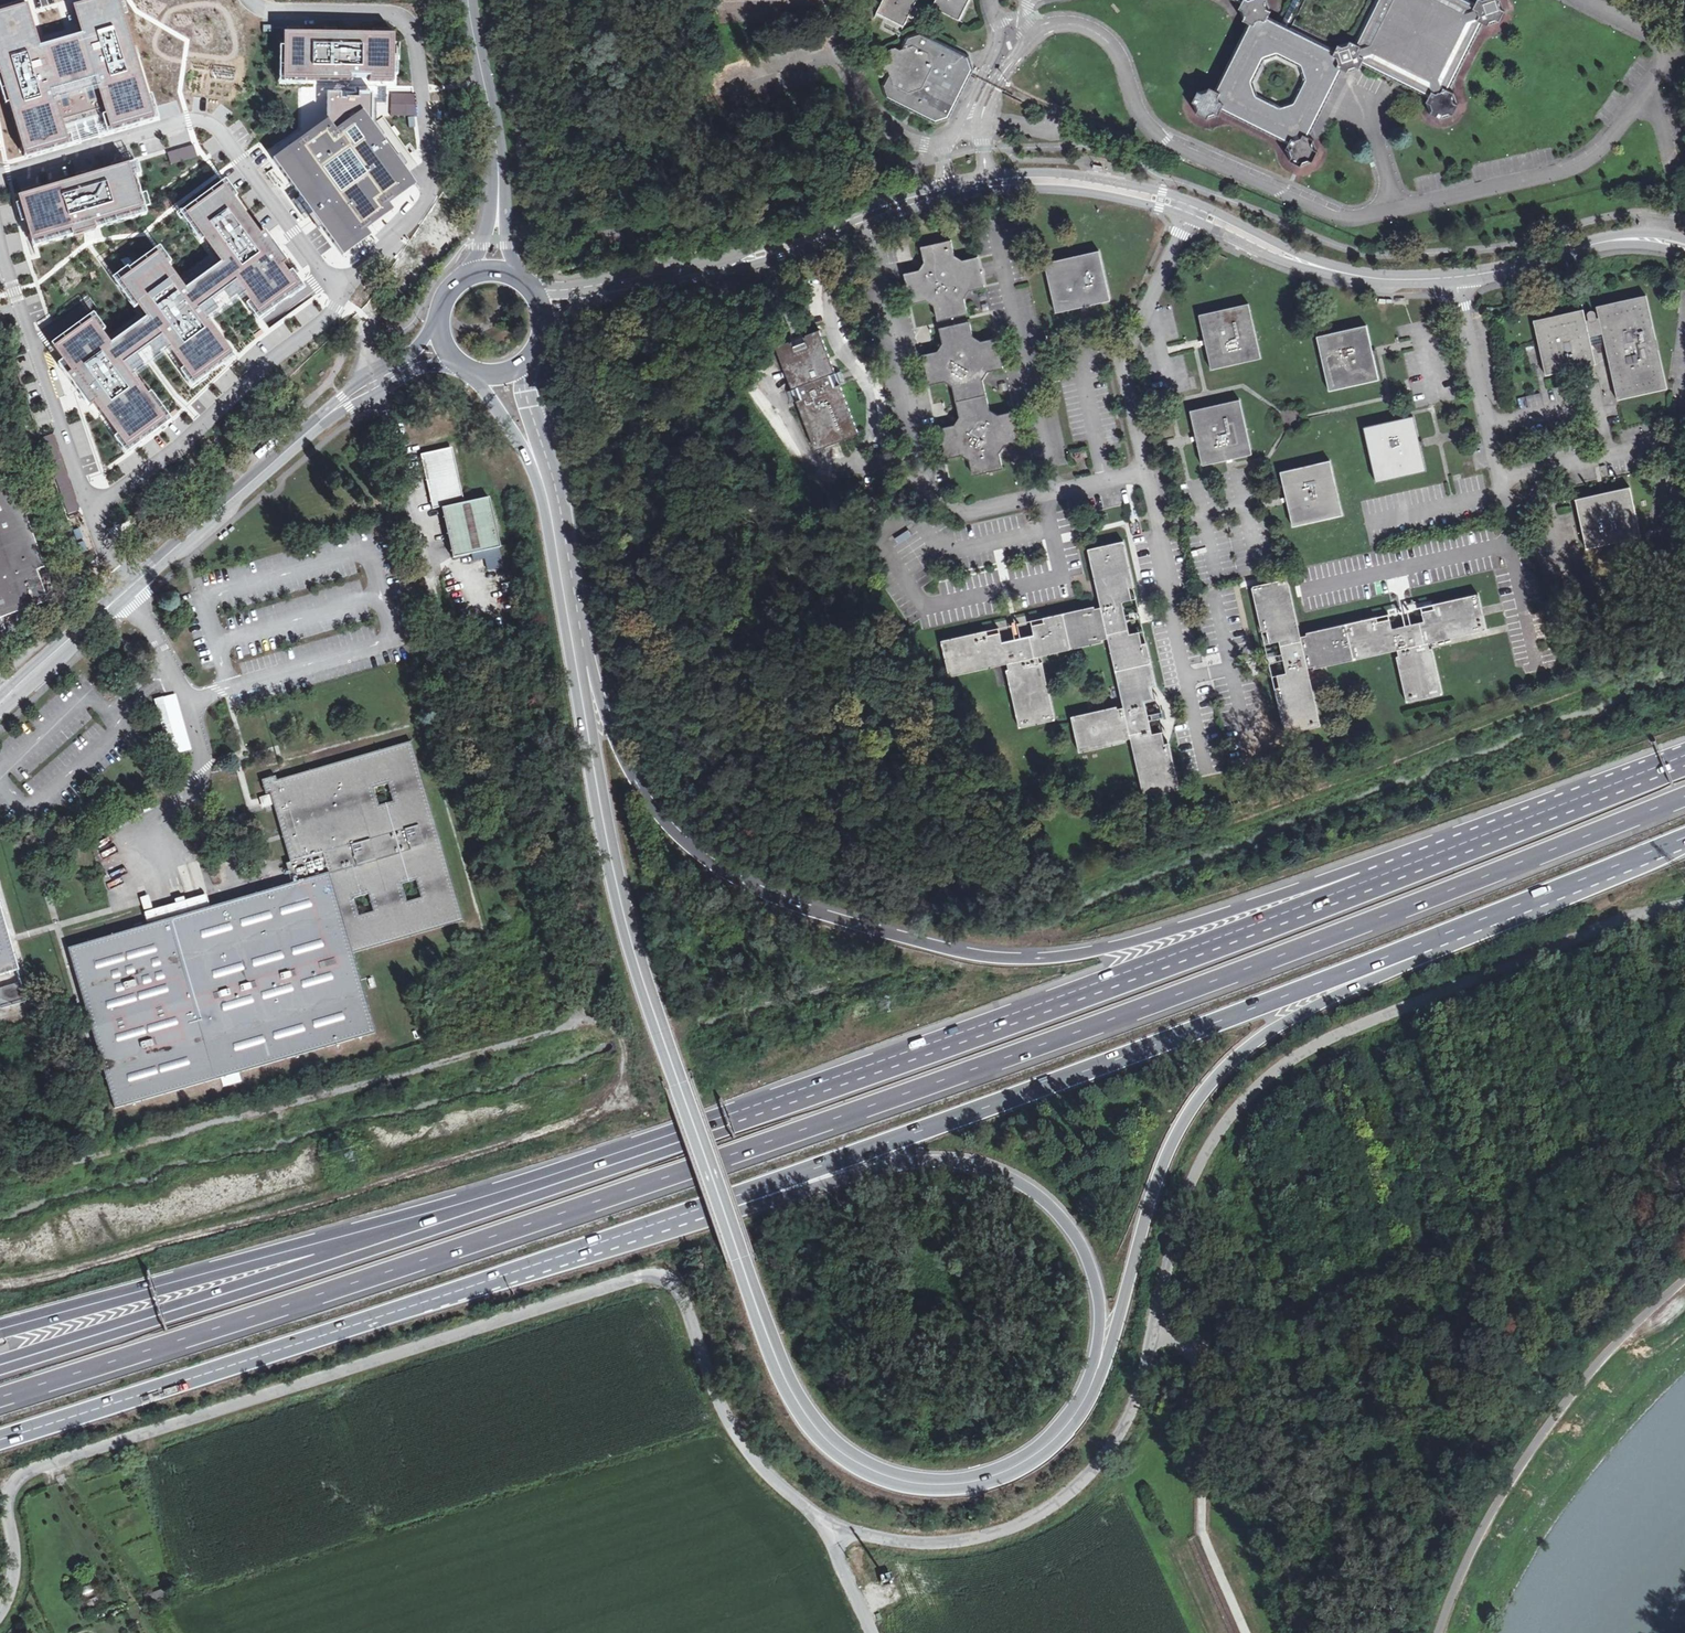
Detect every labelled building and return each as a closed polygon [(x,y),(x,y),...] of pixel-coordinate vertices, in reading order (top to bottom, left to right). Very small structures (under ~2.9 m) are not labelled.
[(0,26),(0,69),(24,154),(67,143),(60,117),(104,106),(108,128),(148,118),(114,0),(100,0),(78,6),(84,27),(39,40),(32,18),(0,26)] [(877,13),(903,27),(907,17),(912,20),(917,9),(912,7),(916,0),(907,0),(907,1),(904,0),(884,0),(877,13)] [(936,1),(933,8),(959,21),(969,0),(942,0),(941,3),(936,1)] [(1243,1),(1239,9),(1244,12),(1245,17),(1243,21),(1251,25),(1217,92),(1210,88),(1208,93),(1202,95),(1198,93),(1192,103),(1197,105),(1198,110),(1196,114),(1207,120),(1209,115),(1214,114),(1218,115),(1222,108),(1290,142),(1286,150),(1290,153),(1292,158),(1290,162),(1300,166),(1302,163),(1308,161),(1312,163),(1317,153),(1313,151),(1311,145),(1313,141),(1306,137),(1340,69),(1347,73),(1349,69),(1355,67),(1359,69),(1363,62),(1430,95),(1426,103),(1430,105),(1432,110),(1430,114),(1441,119),(1442,116),(1448,113),(1451,115),(1457,105),(1453,103),(1452,97),(1453,94),(1448,91),(1481,23),(1487,26),(1488,22),(1495,20),(1499,22),(1503,12),(1499,10),(1497,4),(1499,0),(1498,0),(1483,0),(1481,1),(1480,0),(1477,0),(1476,4),(1468,0),(1380,0),(1357,44),(1350,41),(1349,45),(1343,48),(1338,46),(1335,52),(1267,19),(1270,12),(1264,9),(1263,4),(1265,0),(1240,0),(1243,1)] [(883,64),(885,71),(888,73),(881,86),(886,99),(934,124),(949,119),(972,74),(969,57),(919,33),(906,37),(899,49),(896,48),(889,51),(883,64)] [(398,38),(289,36),(288,82),(398,81),(398,38)] [(320,133),(272,167),(334,254),(369,232),(366,226),(392,210),(388,205),(424,184),(376,113),(376,89),(361,90),(360,94),(341,93),(342,89),(322,89),(320,133)] [(280,151),(270,154),(272,161),(282,158),(280,151)] [(152,220),(138,169),(22,201),(36,252),(152,220)] [(60,353),(134,451),(172,423),(131,368),(163,344),(199,392),(242,361),(206,313),(240,289),(266,324),(306,295),(230,192),(190,221),(225,268),(191,293),(164,257),(125,286),(153,323),(116,350),(98,325),(60,353)] [(977,257),(962,261),(954,256),(951,240),(920,247),(923,263),(919,271),(903,274),(910,304),(925,301),(933,306),(937,322),(967,314),(963,298),(968,290),(984,287),(977,257)] [(1044,264),(1056,314),(1110,301),(1098,252),(1044,264)] [(1586,316),(1587,321),(1585,321),(1582,311),(1533,322),(1545,375),(1594,364),(1588,337),(1601,334),(1612,379),(1617,401),(1666,389),(1646,296),(1596,307),(1598,318),(1595,319),(1593,313),(1590,312),(1586,316)] [(1199,316),(1212,370),(1261,359),(1249,305),(1199,316)] [(115,345),(149,323),(143,315),(109,337),(115,345)] [(996,338),(979,342),(972,337),(969,322),(939,328),(942,344),(938,352),(922,355),(928,385),(945,382),(951,387),(955,402),(985,395),(982,380),(987,372),(1002,368),(996,338)] [(1316,338),(1329,392),(1379,380),(1366,326),(1316,338)] [(794,347),(792,343),(790,344),(790,342),(776,348),(793,390),(797,388),(802,400),(796,401),(816,451),(859,434),(840,385),(836,386),(831,375),(835,373),(819,331),(806,336),(806,338),(805,339),(806,342),(799,344),(794,347)] [(985,396),(956,403),(959,418),(954,426),(939,430),(945,459),(961,455),(969,461),(972,476),(1002,469),(998,454),(1003,445),(1019,442),(1012,412),(996,416),(987,410),(985,396)] [(1196,439),(1202,466),(1251,454),(1239,400),(1189,412),(1196,439)] [(1363,428),(1376,482),(1425,471),(1419,445),(1413,417),(1363,428)] [(464,504),(451,449),(422,455),(434,510),(441,508),(452,559),(500,549),(489,499),(464,504)] [(1280,473),(1293,527),(1342,516),(1329,461),(1280,473)] [(7,631),(3,619),(49,603),(39,571),(46,568),(16,483),(8,480),(0,483),(0,634),(7,631)] [(1575,499),(1586,549),(1640,537),(1629,487),(1575,499)] [(1063,614),(1072,650),(1102,643),(1101,640),(1108,639),(1115,678),(1152,663),(1147,643),(1142,644),(1139,632),(1130,634),(1127,621),(1132,620),(1131,614),(1125,615),(1122,603),(1132,600),(1129,589),(1134,587),(1123,542),(1087,551),(1101,609),(1094,610),(1093,607),(1063,614)] [(1354,662),(1346,625),(1299,635),(1286,579),(1250,588),(1261,634),(1266,632),(1269,645),(1278,642),(1281,655),(1277,656),(1279,662),(1283,662),(1286,675),(1276,677),(1279,690),(1274,690),(1285,735),(1321,727),(1308,672),(1354,662)] [(1346,625),(1354,662),(1397,652),(1398,658),(1395,659),(1406,705),(1442,696),(1433,650),(1430,651),(1428,644),(1486,631),(1477,595),(1432,605),(1433,610),(1420,613),(1422,620),(1408,624),(1408,619),(1402,621),(1403,625),(1390,628),(1389,620),(1377,623),(1376,618),(1346,625)] [(1072,650),(1063,614),(1045,618),(1046,623),(1034,626),(1036,635),(1023,638),(1021,633),(1016,634),(1017,639),(1003,642),(1001,633),(990,636),(989,631),(943,641),(951,678),(1009,665),(1010,670),(1006,671),(1020,729),(1056,721),(1042,663),(1039,664),(1038,658),(1072,650)] [(1152,663),(1115,678),(1124,710),(1118,711),(1117,708),(1073,719),(1081,754),(1126,744),(1125,741),(1131,740),(1145,798),(1181,790),(1170,744),(1166,745),(1162,733),(1153,735),(1150,722),(1155,721),(1154,715),(1149,715),(1145,703),(1155,700),(1152,689),(1157,688),(1152,663)] [(171,756),(180,754),(164,697),(155,700),(171,756)] [(263,780),(267,794),(271,793),(271,795),(274,806),(291,862),(287,864),(293,883),(211,907),(148,925),(69,949),(99,1053),(116,1109),(376,1033),(353,954),(464,921),(412,741),(278,781),(276,776),(263,780)] [(180,754),(171,756),(175,771),(184,768),(180,754)] [(274,806),(271,795),(260,798),(262,804),(263,809),(274,806)] [(148,925),(211,907),(207,895),(145,913),(148,925)] [(20,970),(0,902),(0,976),(20,970)] [(22,977),(5,978),(6,988),(0,989),(0,1004),(24,1002),(22,977)] [(145,1600),(165,1597),(164,1589),(143,1592),(145,1600)]
